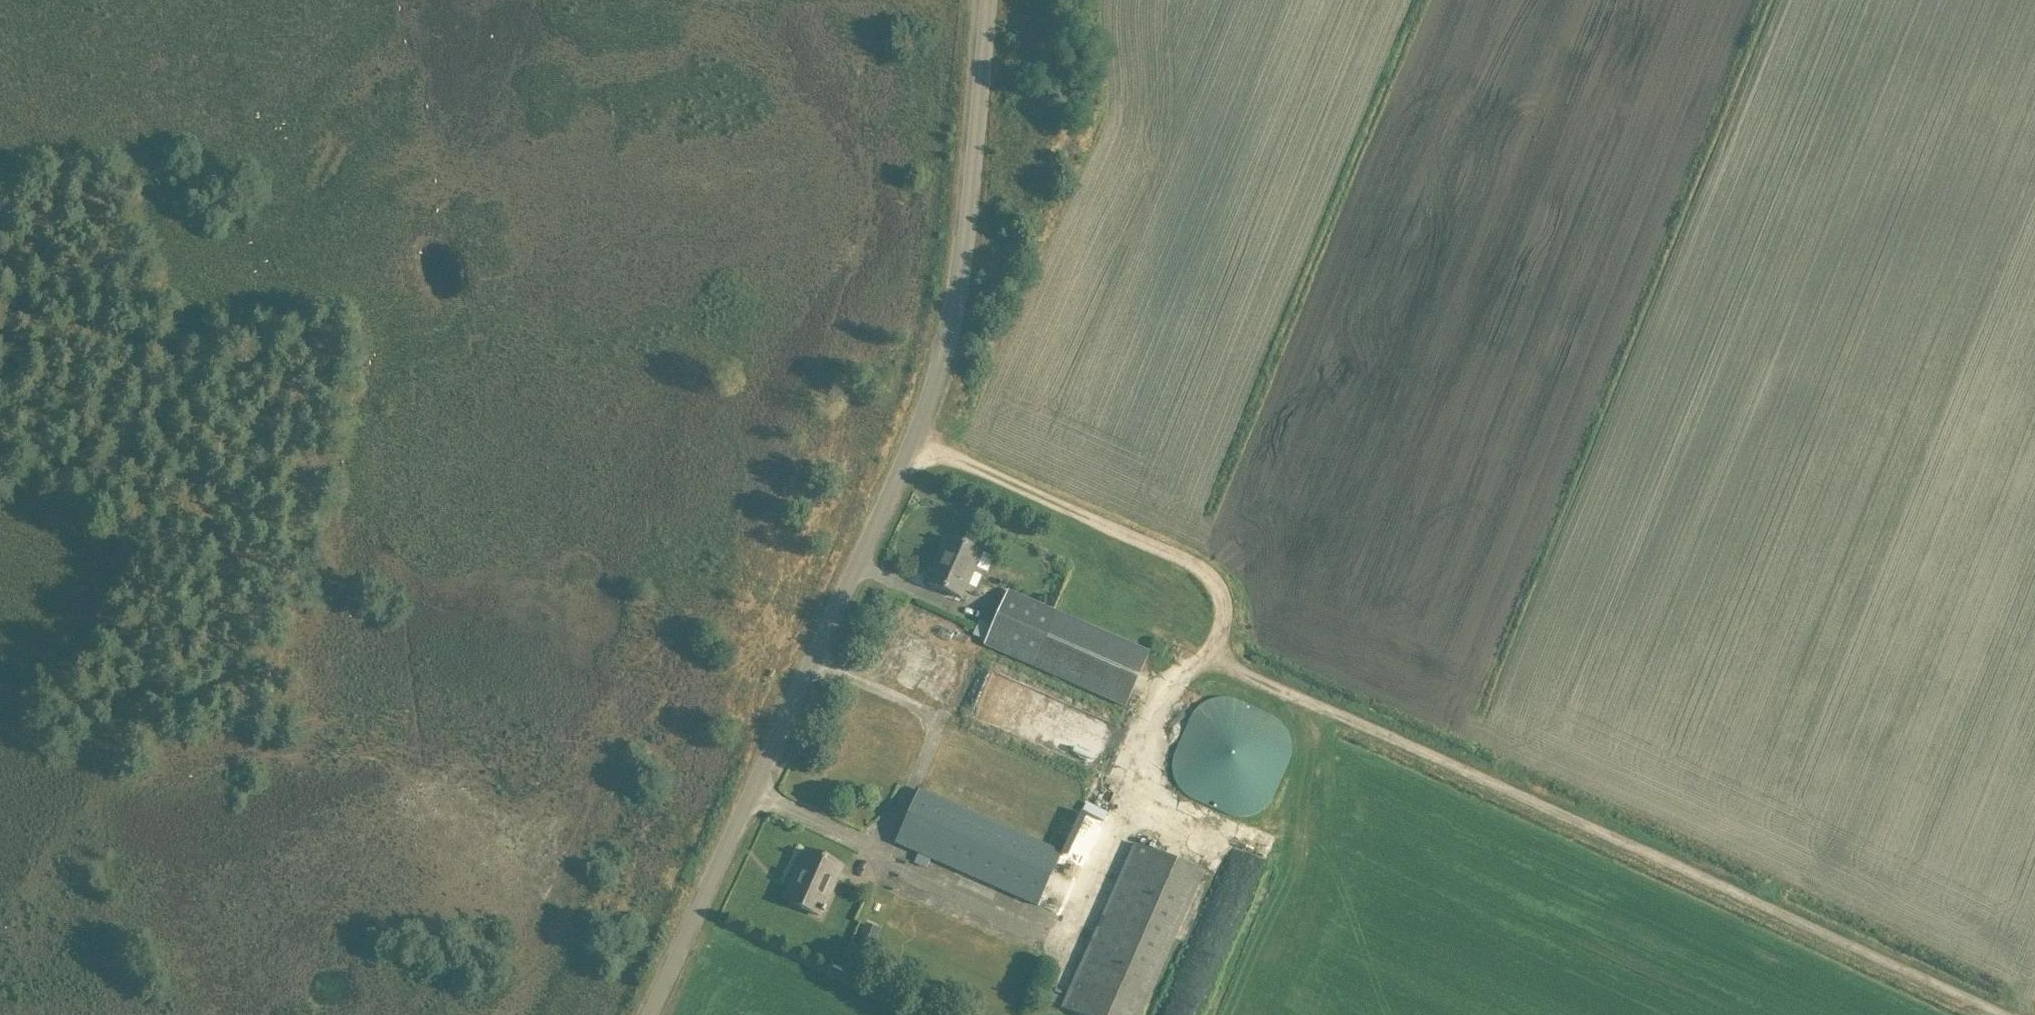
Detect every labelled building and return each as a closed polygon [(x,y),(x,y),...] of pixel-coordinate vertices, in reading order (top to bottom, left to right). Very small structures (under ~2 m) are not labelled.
[(962,598),(976,567),(982,552),(947,537),(927,583),(962,598)] [(1009,591),(993,627),(986,641),(985,644),(1126,706),(1149,653),(1009,591)] [(1297,728),(1201,693),(1167,786),(1263,821),(1297,728)] [(1038,905),(1062,853),(920,790),(897,843),(1038,905)] [(1198,871),(1135,843),(1063,1008),(1078,1014),(1134,1014),(1198,871)] [(784,900),(821,916),(842,868),(806,851),(784,900)] [(863,931),(858,941),(873,947),(877,937),(863,931)]
